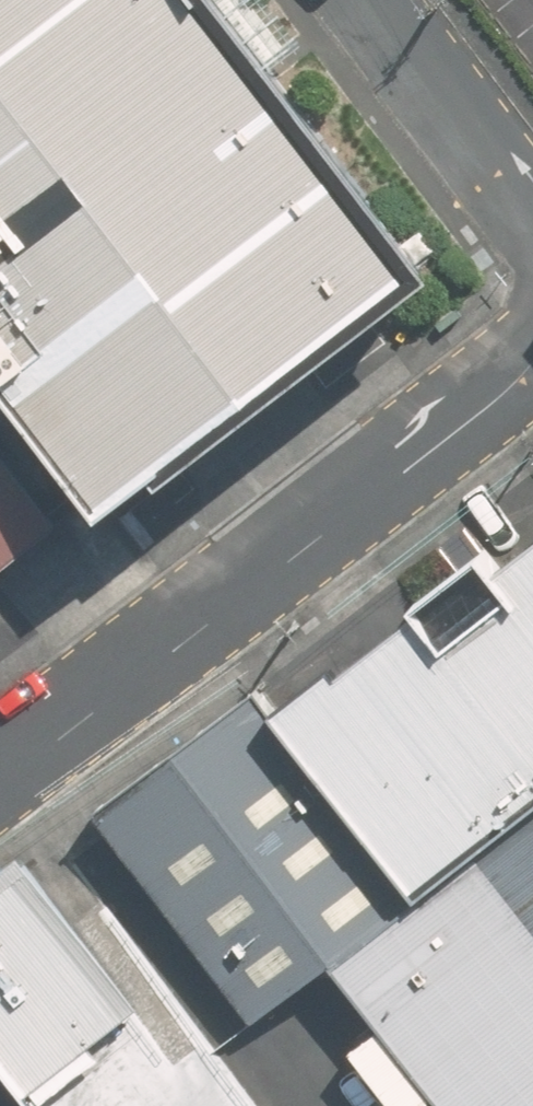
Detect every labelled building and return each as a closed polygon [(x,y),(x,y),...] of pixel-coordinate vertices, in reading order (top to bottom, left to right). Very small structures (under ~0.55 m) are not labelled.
[(227,0),(0,0),(0,375),(90,503),(418,264),(227,0)] [(0,435),(0,568),(65,518),(0,435)] [(331,675),(324,665),(272,702),(420,900),(532,810),(532,525),(331,675)] [(100,815),(254,1023),(335,963),(420,900),(272,702),(265,693),(100,815)] [(448,1105),(532,1105),(532,810),(420,900),(335,963),(448,1105)] [(216,1031),(176,1061),(19,852),(0,866),(0,1049),(43,1105),(273,1105),(216,1031)]
